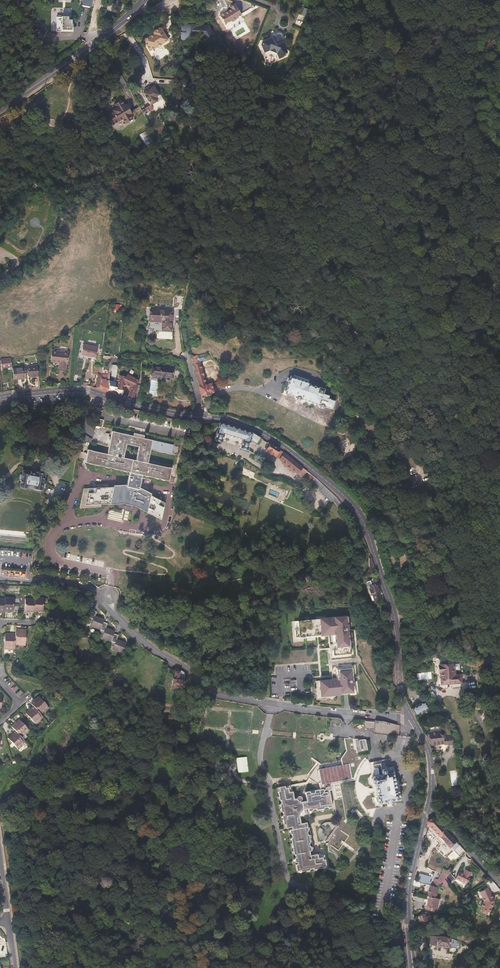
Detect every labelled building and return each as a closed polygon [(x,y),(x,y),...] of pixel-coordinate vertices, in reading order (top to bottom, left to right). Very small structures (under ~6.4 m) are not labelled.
[(224,17),(224,16),(223,15),(218,18),(219,19),(224,28),(229,25),(230,25),(231,25),(236,22),(236,21),(241,17),(235,8),(234,8),(233,7),(228,10),(230,12),(226,15),(226,16),(224,17)] [(63,31),(72,31),(72,19),(66,19),(66,17),(63,17),(63,31)] [(211,34),(211,22),(181,21),(181,38),(190,38),(190,33),(211,34)] [(161,46),(167,42),(159,31),(157,31),(151,34),(151,36),(152,37),(147,40),(143,43),(142,45),(148,54),(154,50),(157,51),(160,49),(161,46)] [(281,44),(282,41),(279,40),(280,39),(273,37),(272,38),(270,37),(269,39),(261,43),(260,47),(263,53),(268,51),(274,53),(278,58),(284,55),(285,54),(281,44)] [(154,86),(144,93),(151,104),(158,100),(157,97),(160,95),(154,86)] [(151,104),(143,109),(146,115),(153,111),(153,108),(151,104)] [(117,116),(108,121),(113,130),(123,124),(125,129),(132,125),(130,120),(132,119),(132,118),(140,113),(135,106),(127,111),(126,110),(124,111),(121,106),(114,110),(117,116)] [(146,132),(140,135),(147,148),(152,144),(146,132)] [(34,179),(31,183),(33,184),(32,186),(35,188),(36,186),(38,187),(41,183),(34,179)] [(158,331),(157,338),(171,339),(172,319),(179,320),(179,310),(150,308),(149,321),(162,322),(161,332),(158,331)] [(98,347),(83,344),(81,354),(81,355),(88,356),(96,358),(98,347)] [(68,352),(52,350),(50,362),(59,363),(58,368),(65,369),(66,364),(67,364),(68,352)] [(205,355),(190,358),(191,360),(200,403),(203,402),(203,400),(207,399),(207,397),(211,397),(209,386),(204,387),(198,360),(206,358),(205,355)] [(11,358),(0,360),(1,368),(12,367),(11,358)] [(28,366),(29,377),(39,376),(37,365),(28,366)] [(115,387),(115,386),(117,366),(112,365),(111,371),(112,371),(111,377),(112,377),(112,378),(114,378),(114,382),(109,380),(108,392),(121,396),(123,390),(122,389),(117,388),(115,387)] [(164,367),(164,368),(153,366),(152,374),(163,376),(163,377),(173,378),(174,368),(164,367)] [(97,374),(96,388),(100,389),(102,375),(102,374),(101,373),(102,368),(94,367),(93,374),(97,374)] [(14,379),(26,378),(25,368),(13,369),(14,379)] [(102,374),(102,375),(100,389),(108,392),(109,380),(109,375),(107,375),(102,374)] [(127,398),(133,400),(138,385),(137,384),(139,380),(127,374),(125,377),(119,375),(117,387),(117,388),(122,389),(122,386),(124,387),(125,384),(131,387),(127,398)] [(288,377),(287,381),(286,380),(285,383),(287,383),(285,392),(283,391),(281,396),(284,396),(284,398),(285,399),(286,399),(288,397),(297,400),(297,402),(298,403),(303,404),(305,402),(318,406),(318,407),(319,409),(324,410),(325,409),(327,408),(333,410),(335,401),(327,399),(327,397),(321,395),(323,390),(307,386),(307,384),(292,380),(292,378),(292,377),(289,376),(288,377)] [(101,427),(103,421),(95,419),(94,426),(101,427)] [(253,433),(226,424),(219,423),(214,440),(221,442),(222,439),(224,440),(225,440),(226,437),(230,438),(228,442),(229,442),(234,444),(234,443),(235,440),(239,441),(238,444),(240,445),(240,448),(248,450),(250,442),(252,442),(252,441),(256,444),(260,438),(257,436),(254,434),(253,433)] [(81,452),(79,459),(85,461),(85,462),(130,472),(142,475),(169,481),(171,468),(147,463),(151,449),(160,451),(162,442),(112,431),(110,440),(107,454),(88,450),(87,453),(81,452)] [(280,450),(270,444),(266,449),(267,450),(266,451),(266,452),(272,455),(272,456),(275,457),(276,456),(280,450)] [(280,459),(284,452),(280,450),(276,456),(280,459)] [(303,468),(284,452),(280,459),(279,460),(297,475),(298,474),(302,477),(304,475),(307,471),(303,468)] [(351,483),(377,468),(374,463),(352,476),(347,480),(339,484),(342,488),(351,483)] [(42,488),(44,474),(37,472),(37,474),(29,472),(23,471),(22,475),(21,478),(21,482),(20,486),(21,487),(25,488),(27,486),(41,489),(42,488)] [(369,482),(378,476),(374,471),(366,476),(369,482)] [(165,503),(139,489),(142,475),(130,472),(126,486),(108,487),(108,484),(94,485),(95,488),(84,489),(79,508),(100,507),(100,504),(100,503),(123,502),(123,503),(126,504),(126,506),(131,507),(131,505),(135,506),(135,504),(148,511),(147,512),(161,519),(165,503)] [(312,483),(316,479),(312,475),(308,475),(306,477),(307,478),(308,479),(309,480),(312,483)] [(336,481),(338,485),(339,484),(347,480),(345,476),(336,481)] [(324,486),(319,481),(316,479),(312,483),(320,490),(324,486)] [(335,497),(325,486),(324,486),(320,490),(320,491),(329,500),(332,502),(333,500),(336,497),(335,497)] [(342,505),(336,497),(333,500),(339,508),(342,505)] [(380,593),(377,583),(371,585),(370,580),(366,581),(369,588),(371,595),(372,601),(373,600),(377,599),(380,598),(378,593),(380,593)] [(13,603),(14,599),(4,599),(4,600),(4,611),(13,611),(13,603)] [(34,611),(34,599),(25,599),(25,612),(34,612),(34,611)] [(43,611),(44,599),(34,599),(34,611),(43,611)] [(103,622),(104,619),(102,618),(100,618),(95,616),(96,612),(92,611),(89,618),(88,622),(92,623),(91,625),(101,629),(103,622)] [(351,654),(348,616),(297,621),(298,629),(295,629),(295,637),(299,637),(334,634),(335,649),(333,649),(333,656),(351,654)] [(114,634),(115,631),(115,630),(113,630),(111,630),(105,628),(107,624),(103,622),(101,629),(100,630),(100,631),(99,634),(100,634),(102,635),(102,637),(112,640),(114,634)] [(25,643),(26,630),(15,630),(15,634),(15,639),(15,645),(19,645),(19,646),(25,646),(25,643)] [(15,639),(15,634),(5,634),(4,644),(4,647),(4,650),(10,650),(10,649),(15,649),(15,645),(15,639)] [(126,643),(126,642),(124,641),(122,642),(116,640),(118,636),(114,634),(112,640),(111,642),(110,645),(113,647),(113,648),(123,652),(126,643)] [(453,672),(453,663),(449,663),(438,664),(440,682),(460,681),(460,671),(453,672)] [(354,693),(352,668),(337,669),(337,673),(337,679),(316,681),(317,690),(317,700),(321,699),(328,699),(328,696),(341,695),(341,694),(354,693)] [(179,679),(180,671),(175,670),(173,678),(172,685),(184,687),(185,680),(179,679)] [(47,706),(39,696),(31,703),(33,706),(41,714),(44,711),(45,712),(49,708),(47,706)] [(414,715),(427,708),(424,702),(412,709),(414,715)] [(41,714),(33,706),(25,713),(34,723),(36,725),(40,721),(40,720),(43,717),(41,714)] [(26,727),(19,719),(11,726),(15,731),(21,737),(25,734),(25,735),(30,731),(29,731),(28,729),(26,727)] [(374,728),(375,720),(364,719),(365,728),(374,729),(374,728)] [(395,731),(395,724),(383,721),(375,720),(374,728),(395,731)] [(21,737),(15,731),(8,738),(16,748),(18,750),(23,746),(22,745),(25,742),(21,737)] [(439,733),(429,733),(424,735),(428,745),(442,743),(446,742),(446,745),(456,744),(455,737),(444,738),(443,734),(439,734),(439,733)] [(317,854),(310,855),(309,851),(311,850),(311,846),(309,846),(309,843),(310,842),(309,839),(309,838),(309,835),(309,834),(307,834),(307,831),(308,831),(308,830),(307,827),(306,822),(300,823),(299,816),(299,815),(303,809),(304,809),(308,808),(308,811),(309,811),(312,810),(313,810),(312,809),(316,809),(320,809),(321,809),(324,808),(324,807),(327,806),(328,808),(328,807),(331,807),(332,807),(329,790),(332,790),(334,800),(337,799),(335,784),(355,780),(357,774),(360,768),(357,753),(368,751),(366,740),(344,738),(346,751),(341,758),(342,766),(318,770),(315,768),(309,776),(319,783),(320,789),(314,790),(315,792),(310,793),(310,791),(305,792),(306,801),(300,802),(300,800),(301,799),(301,798),(300,796),(299,796),(297,796),(297,798),(294,799),(292,791),(289,792),(288,787),(285,788),(285,786),(284,782),(278,783),(278,787),(279,791),(278,791),(279,796),(279,799),(279,800),(280,800),(281,803),(280,803),(280,804),(281,807),(281,808),(281,811),(281,812),(282,811),(283,815),(282,815),(282,816),(283,819),(283,824),(285,824),(285,828),(291,827),(292,829),(289,830),(290,833),(290,834),(291,834),(292,837),(291,837),(291,838),(291,841),(292,843),(293,849),(293,851),(294,854),(295,854),(295,858),(295,861),(295,862),(297,862),(297,864),(296,864),(297,871),(299,870),(301,870),(301,871),(306,870),(309,870),(310,870),(310,868),(313,868),(313,869),(314,869),(317,868),(322,868),(322,866),(326,866),(325,859),(323,859),(323,857),(318,858),(317,854)] [(237,757),(237,772),(248,771),(247,757),(237,757)] [(396,791),(394,772),(393,772),(392,768),(392,767),(391,767),(384,768),(382,768),(381,770),(380,764),(379,761),(377,761),(369,762),(370,768),(371,773),(373,775),(370,778),(371,783),(374,785),(377,803),(386,802),(387,804),(392,803),(391,801),(398,800),(398,799),(400,799),(398,791),(398,790),(396,791)] [(377,803),(374,785),(371,783),(370,778),(373,775),(371,773),(368,778),(369,782),(369,784),(372,786),(372,788),(373,792),(374,797),(373,797),(372,797),(373,803),(375,803),(375,805),(379,805),(387,804),(386,802),(377,803)] [(307,784),(311,779),(309,778),(306,782),(291,785),(291,787),(307,784)] [(445,829),(442,826),(433,817),(428,820),(427,823),(428,823),(450,847),(454,851),(447,857),(453,862),(459,857),(465,851),(462,848),(456,842),(445,829)] [(450,847),(428,823),(427,824),(427,825),(430,828),(429,831),(435,838),(436,839),(447,851),(444,853),(447,857),(454,851),(450,847)] [(447,860),(433,856),(430,855),(429,859),(446,864),(447,860)] [(446,864),(429,859),(427,864),(444,868),(446,864)] [(466,884),(470,876),(471,872),(465,870),(463,873),(459,871),(455,879),(466,884)] [(429,885),(428,885),(423,883),(422,887),(425,888),(429,889),(428,894),(429,894),(428,896),(429,896),(431,897),(433,897),(435,898),(435,897),(437,887),(436,887),(429,885)] [(494,901),(488,888),(479,892),(483,901),(480,908),(483,909),(487,911),(490,912),(494,901)] [(431,897),(429,896),(426,906),(426,909),(431,911),(431,910),(436,912),(439,898),(435,898),(433,897),(431,897)] [(432,921),(429,915),(425,917),(424,914),(418,916),(422,925),(423,925),(428,923),(432,921)] [(473,938),(466,935),(469,929),(465,928),(463,933),(460,931),(457,937),(470,944),(473,938)] [(459,949),(460,941),(457,941),(451,938),(451,937),(439,936),(440,933),(438,933),(437,936),(431,935),(429,944),(436,945),(449,947),(449,948),(448,948),(448,952),(455,953),(456,948),(459,949)]
